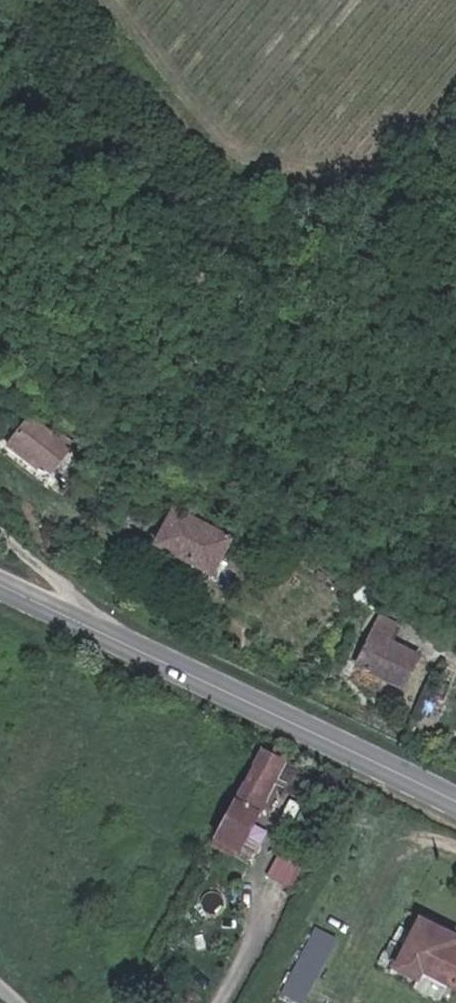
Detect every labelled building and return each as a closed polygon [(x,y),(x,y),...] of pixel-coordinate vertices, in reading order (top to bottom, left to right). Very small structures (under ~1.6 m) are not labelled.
[(58,469),(78,440),(58,424),(54,429),(32,415),(13,444),(34,459),(37,455),(58,469)] [(160,546),(217,572),(235,533),(180,506),(179,510),(160,546)] [(388,614),(368,653),(378,658),(371,672),(406,690),(424,656),(395,641),(404,623),(388,614)] [(378,658),(368,653),(361,667),(371,672),(378,658)] [(245,849),(292,761),(267,747),(216,835),(245,849)] [(278,852),(267,875),(292,886),(303,864),(278,852)] [(428,918),(404,965),(423,974),(427,966),(455,981),(455,933),(428,918)] [(281,993),(302,1002),(305,1002),(338,934),(314,923),(281,993)]
